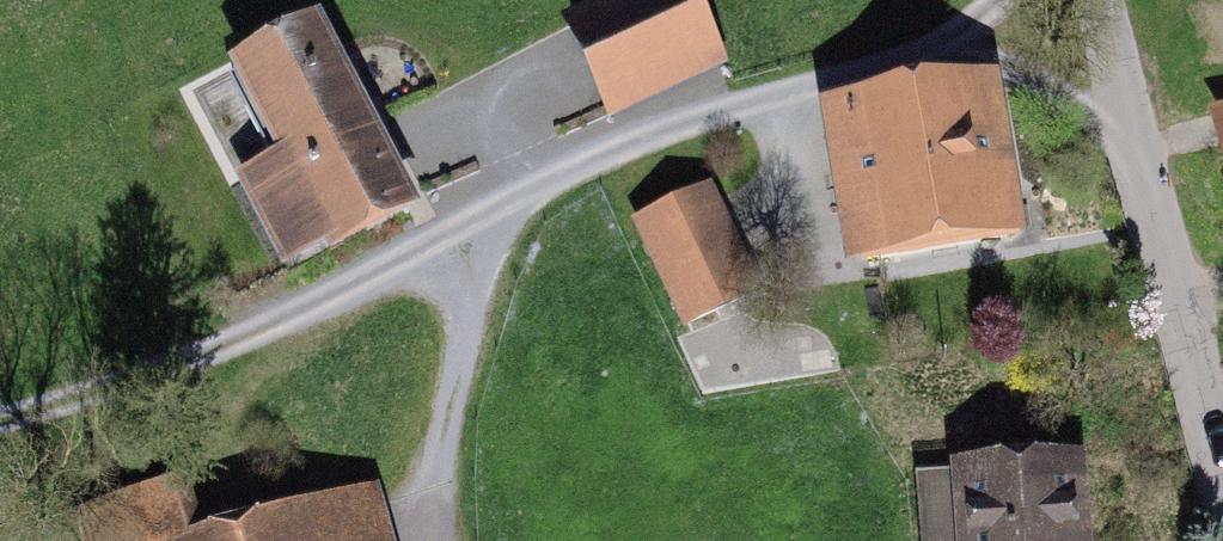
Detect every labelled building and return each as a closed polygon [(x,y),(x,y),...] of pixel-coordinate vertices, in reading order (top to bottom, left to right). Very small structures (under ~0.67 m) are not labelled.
[(575,23),(615,108),(710,64),(680,0),(625,0),(575,23)] [(403,199),(313,31),(241,69),(288,155),(244,179),(288,261),(403,199)] [(894,251),(1008,228),(980,89),(866,112),(894,251)] [(1205,106),(1222,177),(1222,102),(1205,106)] [(713,191),(631,230),(684,344),(766,306),(713,191)] [(964,482),(967,540),(1075,540),(1072,476),(964,482)] [(264,540),(361,540),(354,517),(264,540)]
